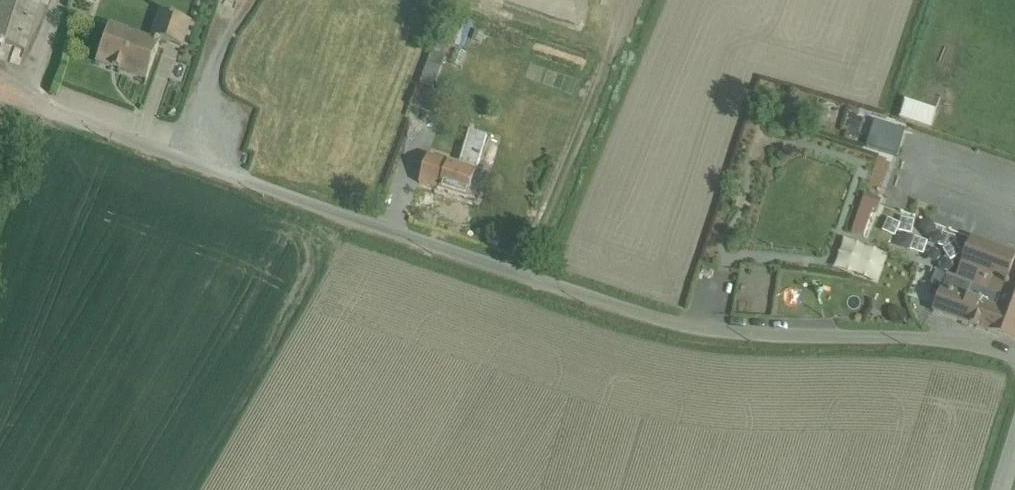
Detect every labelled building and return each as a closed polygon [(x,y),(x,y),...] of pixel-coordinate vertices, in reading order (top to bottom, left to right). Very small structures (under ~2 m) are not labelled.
[(25,50),(40,0),(0,0),(0,43),(25,50)] [(108,23),(95,61),(148,80),(162,39),(184,47),(193,22),(161,10),(152,38),(108,23)] [(418,86),(411,105),(433,113),(440,92),(434,89),(448,54),(434,48),(420,83),(429,88),(428,90),(418,86)] [(457,49),(452,63),(463,67),(468,54),(457,49)] [(906,100),(900,118),(932,128),(938,110),(906,100)] [(896,151),(905,126),(880,118),(871,143),(896,151)] [(429,155),(420,183),(478,202),(487,174),(492,176),(498,157),(483,153),(488,136),(471,131),(460,164),(429,155)] [(866,194),(852,232),(865,237),(874,212),(879,213),(883,201),(866,194)] [(934,311),(1014,341),(1014,252),(972,237),(958,277),(948,273),(934,311)]
